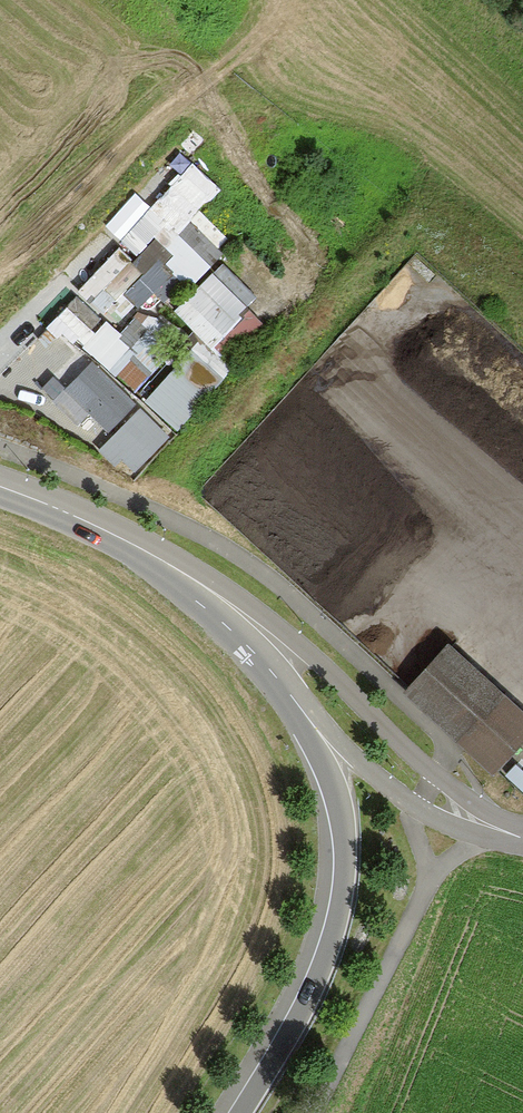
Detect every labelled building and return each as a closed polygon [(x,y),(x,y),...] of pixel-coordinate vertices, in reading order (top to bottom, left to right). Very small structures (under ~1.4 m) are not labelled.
[(121,247),(133,258),(155,234),(165,224),(154,213),(121,247)] [(188,287),(221,252),(187,219),(174,232),(165,224),(155,234),(177,254),(166,266),(188,287)] [(92,301),(133,258),(121,247),(81,290),(92,301)] [(249,309),(212,273),(186,300),(223,336),(249,309)] [(262,323),(249,309),(223,336),(213,345),(227,359),(262,323)] [(165,350),(135,323),(114,346),(124,355),(112,368),(133,386),(165,350)] [(105,347),(75,324),(65,336),(96,359),(105,347)] [(213,374),(189,350),(146,392),(156,402),(171,387),(185,402),(213,374)] [(135,401),(92,360),(55,399),(79,422),(89,412),(107,429),(135,401)] [(2,386),(0,388),(0,401),(14,410),(22,399),(2,386)] [(166,430),(151,416),(118,451),(133,465),(166,430)] [(452,643),(410,689),(496,767),(522,737),(522,707),(452,643)]
